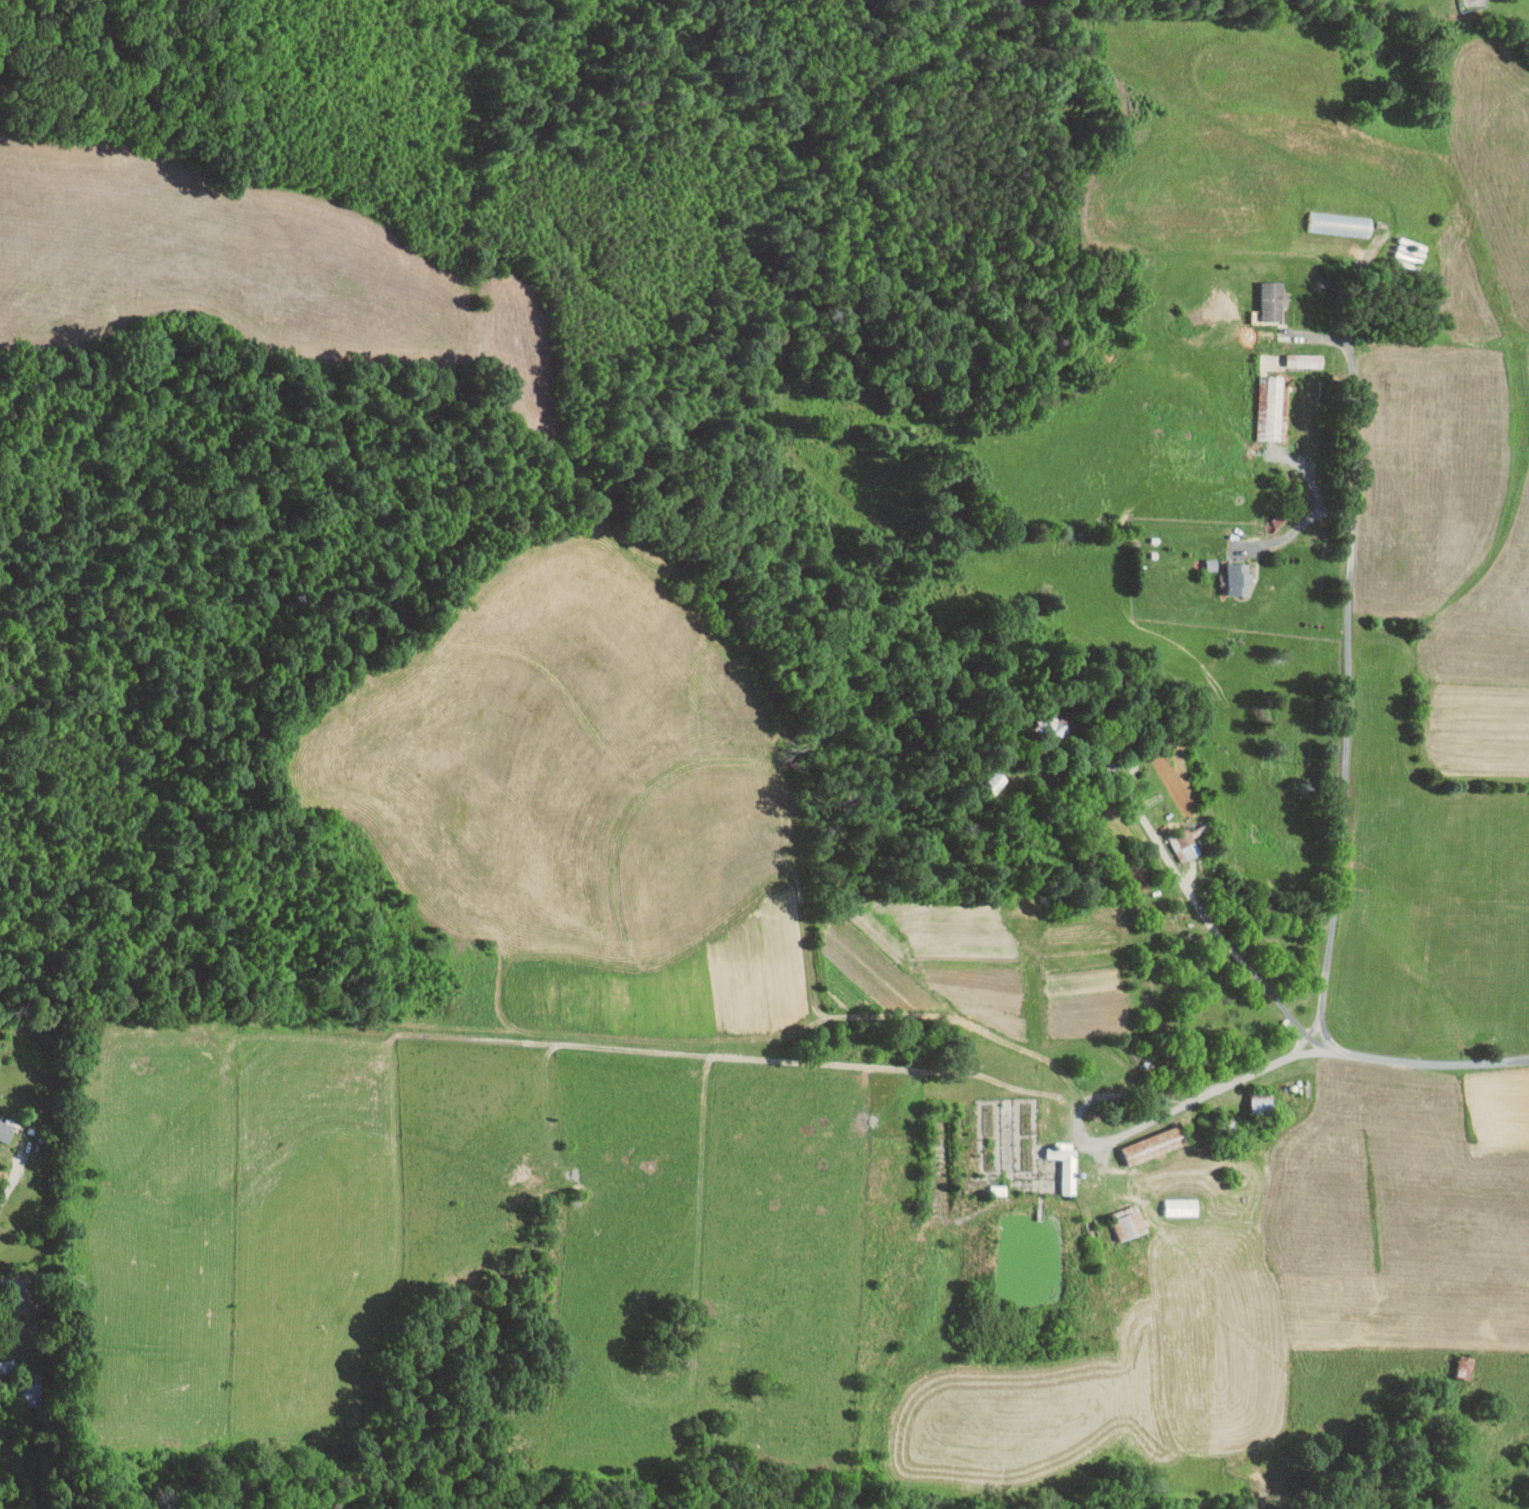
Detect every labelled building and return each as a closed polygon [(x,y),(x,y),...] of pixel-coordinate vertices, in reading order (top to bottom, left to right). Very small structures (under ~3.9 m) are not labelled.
[(1310,230),(1371,237),(1373,217),(1312,210),(1310,230)] [(1283,320),(1284,305),(1289,305),(1289,291),(1284,291),(1284,280),(1262,280),(1262,320),(1283,320)] [(1325,354),(1287,353),(1287,365),(1324,366),(1325,354)] [(1291,375),(1260,374),(1258,439),(1289,440),(1291,375)] [(1278,528),(1310,503),(1303,494),(1272,520),(1278,528)] [(1251,594),(1252,562),(1228,562),(1228,594),(1251,594)] [(1073,729),(1065,720),(1062,722),(1055,713),(1041,724),(1056,743),(1073,729)] [(1202,852),(1194,836),(1210,828),(1207,822),(1191,830),(1189,826),(1169,836),(1182,862),(1202,852)] [(1273,1098),(1252,1097),(1252,1115),(1272,1115),(1273,1098)] [(15,1122),(0,1119),(0,1138),(10,1141),(15,1122)] [(1123,1147),(1130,1165),(1187,1144),(1180,1125),(1123,1147)] [(1076,1195),(1077,1142),(1056,1142),(1056,1148),(1047,1148),(1047,1158),(1063,1159),(1063,1194),(1076,1195)] [(1167,1216),(1199,1215),(1199,1199),(1166,1199),(1167,1216)] [(1121,1242),(1149,1231),(1138,1204),(1110,1215),(1121,1242)] [(1476,1357),(1461,1354),(1457,1377),(1472,1380),(1476,1357)] [(16,1369),(14,1358),(0,1361),(0,1373),(16,1369)] [(22,1405),(41,1405),(40,1377),(21,1378),(22,1405)]
